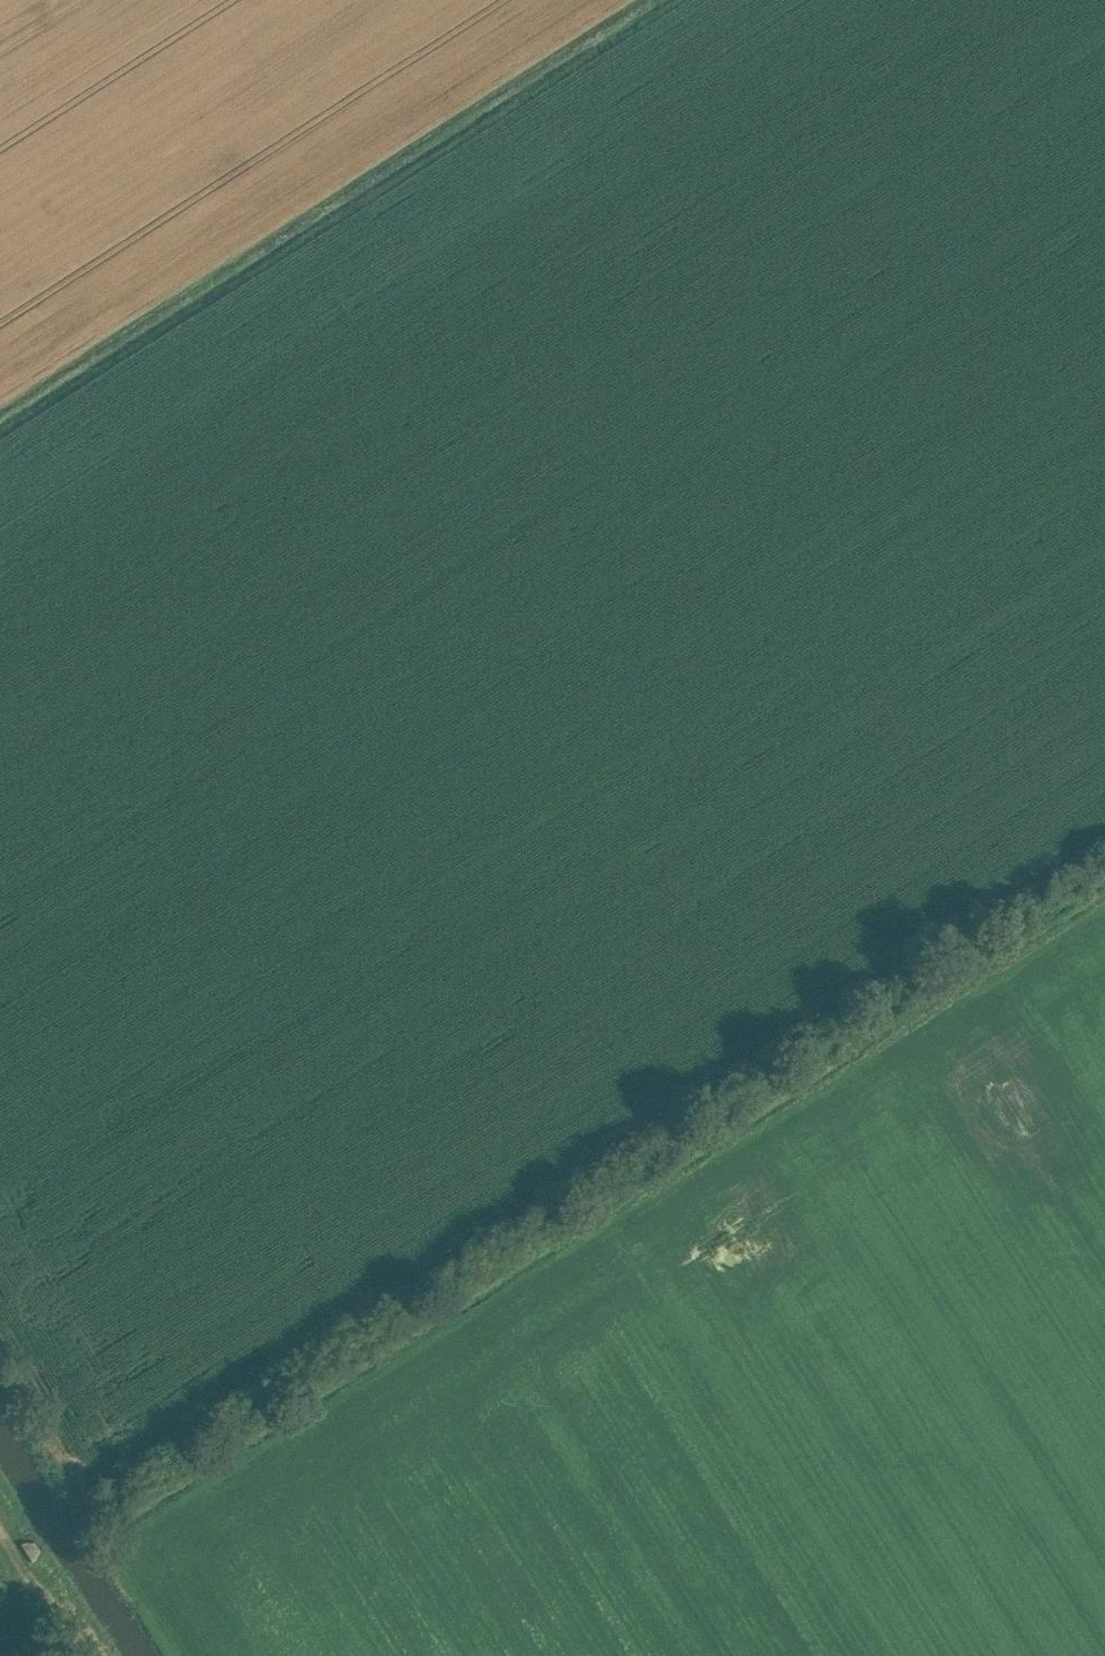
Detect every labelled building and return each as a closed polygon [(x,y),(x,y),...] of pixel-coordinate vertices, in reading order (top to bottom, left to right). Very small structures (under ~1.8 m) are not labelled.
[(22,1527),(18,1530),(31,1550),(35,1547),(40,1536),(33,1527),(22,1527)]
